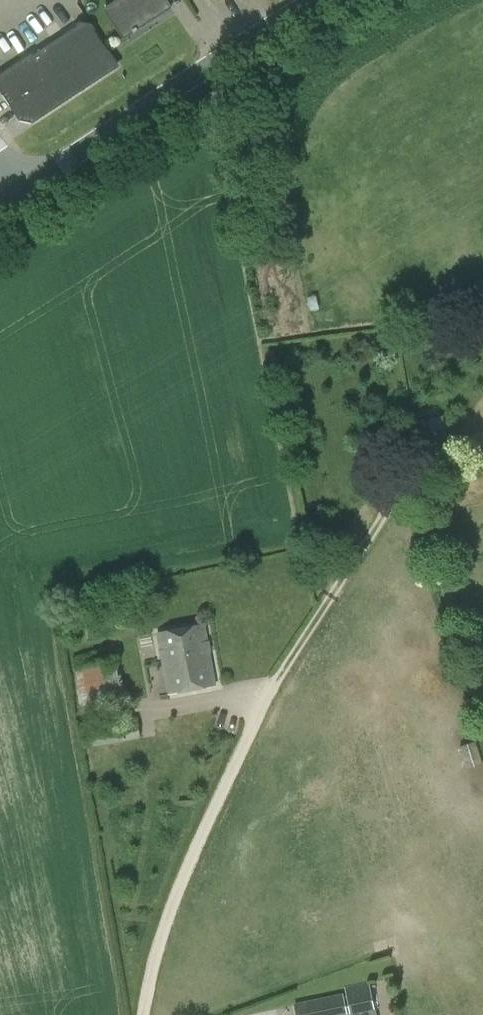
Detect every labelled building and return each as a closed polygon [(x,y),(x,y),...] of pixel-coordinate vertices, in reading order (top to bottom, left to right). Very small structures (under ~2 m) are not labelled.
[(105,9),(124,39),(171,8),(167,1),(168,0),(118,0),(105,9)] [(34,120),(118,65),(93,28),(79,25),(0,77),(0,86),(20,117),(34,120)] [(215,686),(204,625),(158,633),(169,694),(215,686)] [(123,699),(116,660),(76,667),(83,706),(123,699)] [(460,747),(466,769),(482,764),(475,742),(460,747)] [(368,980),(345,986),(346,991),(293,1003),(295,1014),(376,1014),(368,980)]
